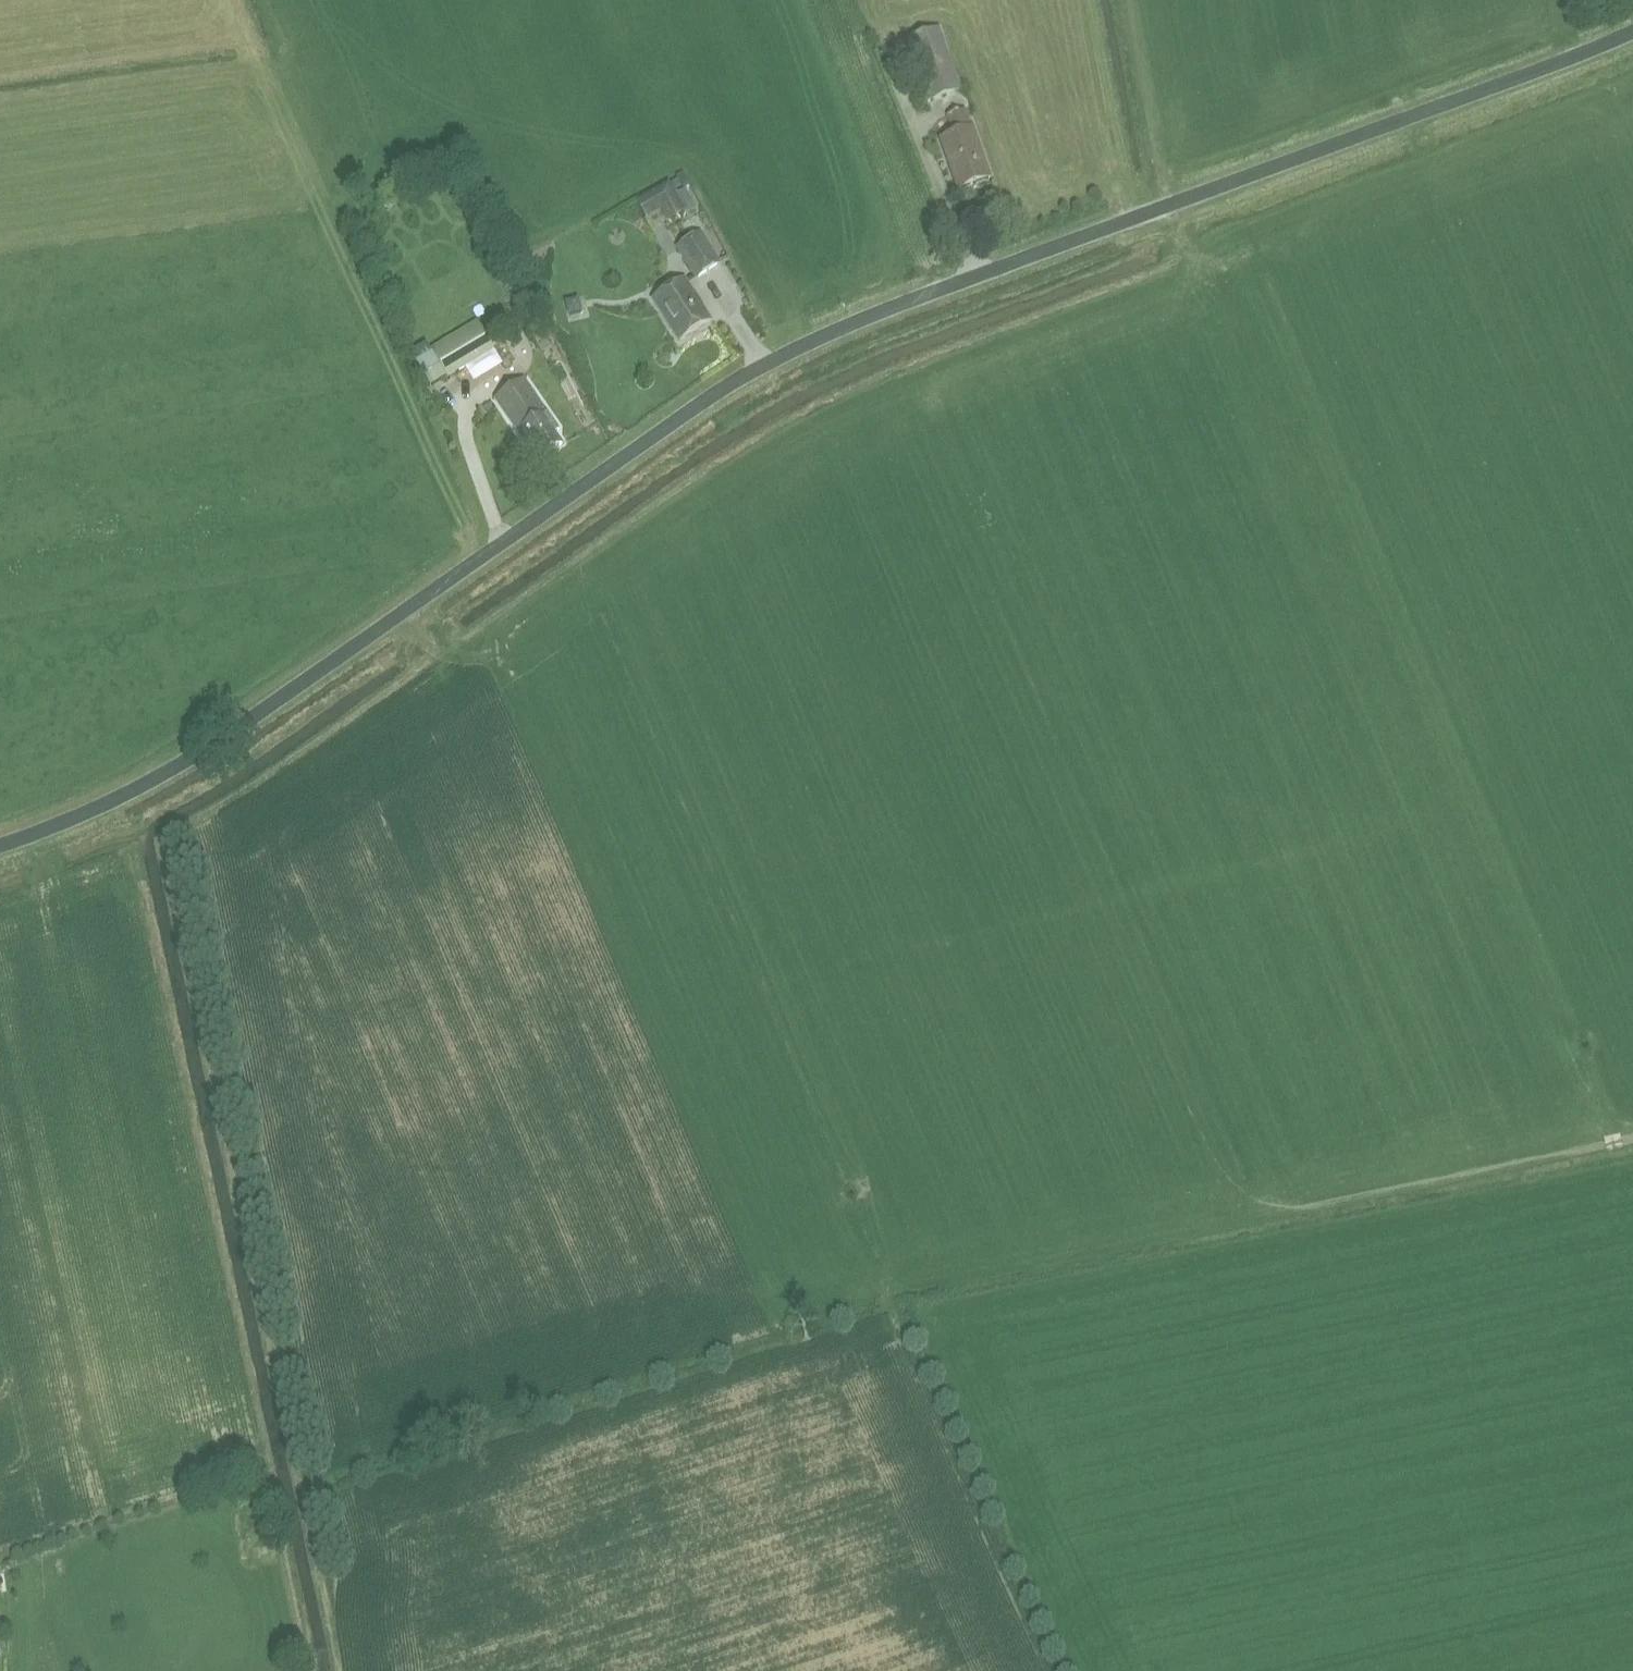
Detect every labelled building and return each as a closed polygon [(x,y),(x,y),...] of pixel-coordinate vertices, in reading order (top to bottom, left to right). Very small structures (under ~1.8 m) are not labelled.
[(927,103),(962,92),(941,29),(906,41),(927,103)] [(974,130),(972,130),(966,111),(947,117),(954,137),(942,141),(959,190),(991,179),(974,130)] [(669,183),(636,201),(646,219),(661,211),(667,222),(685,212),(669,183)] [(678,249),(697,279),(719,265),(700,235),(678,249)] [(685,281),(653,301),(679,342),(711,322),(685,281)] [(578,299),(566,303),(569,315),(581,312),(578,299)] [(534,306),(515,312),(518,322),(537,317),(534,306)] [(431,350),(433,354),(416,363),(430,388),(447,378),(449,380),(495,351),(478,323),(431,350)] [(559,431),(525,381),(497,400),(529,447),(532,445),(541,459),(562,444),(555,434),(559,431)]
